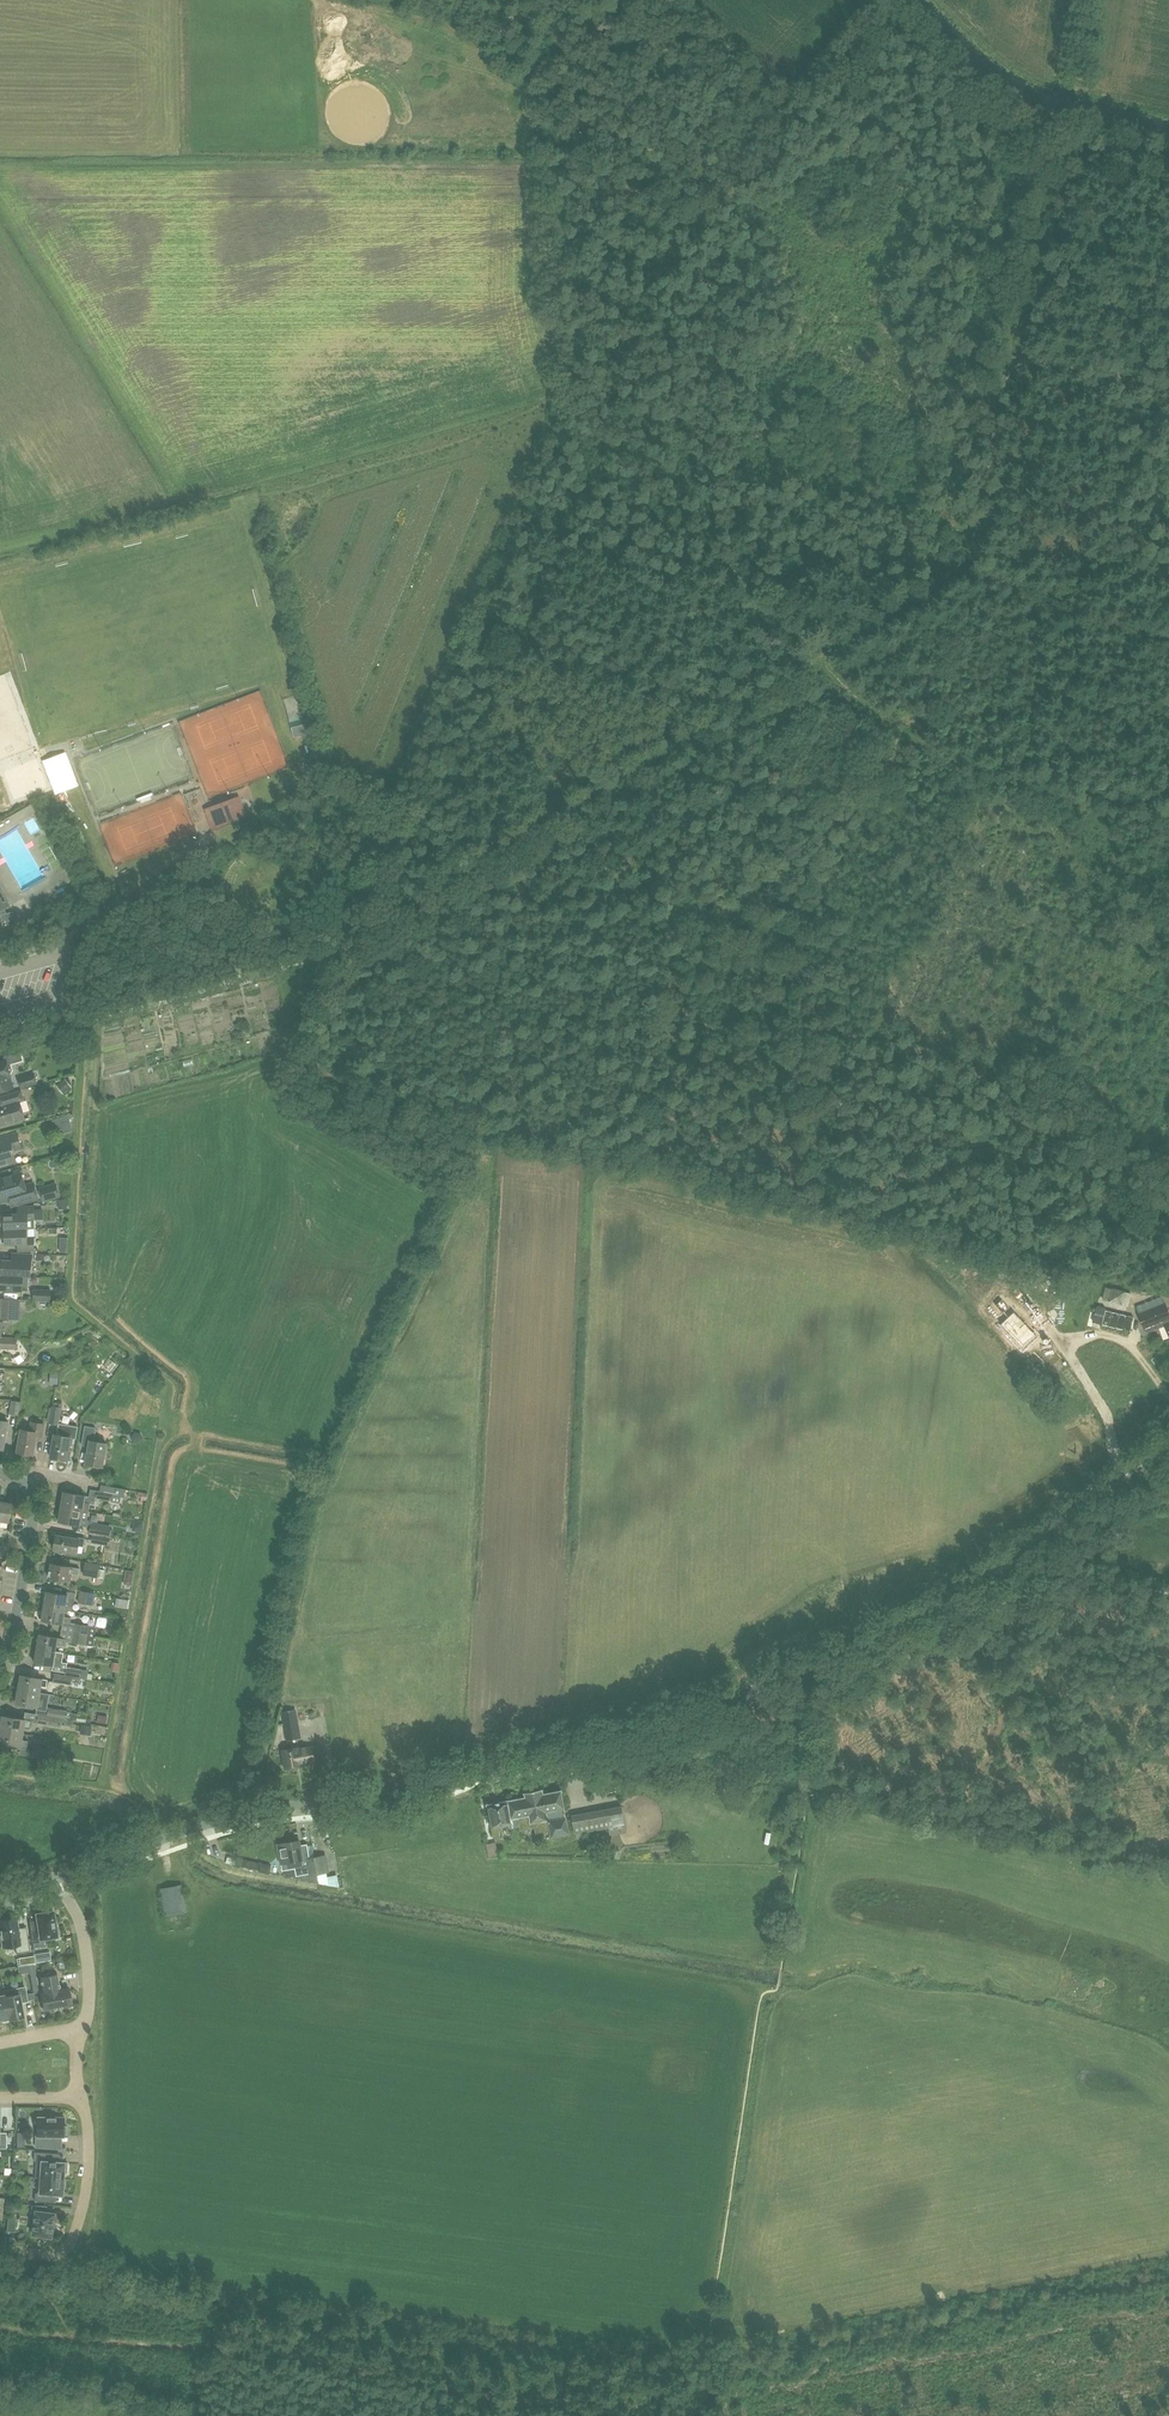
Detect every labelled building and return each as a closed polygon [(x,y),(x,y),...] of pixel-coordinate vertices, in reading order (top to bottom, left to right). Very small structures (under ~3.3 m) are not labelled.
[(305,724),(290,727),(293,737),(307,733),(305,724)] [(0,792),(0,809),(9,805),(3,791),(0,792)] [(209,814),(213,824),(215,830),(224,826),(223,823),(240,817),(235,805),(209,814)] [(36,838),(46,833),(39,821),(30,826),(36,838)] [(0,888),(0,910),(1,911),(10,906),(0,888)] [(3,926),(15,924),(13,912),(1,914),(3,926)] [(17,1069),(30,1066),(28,1058),(16,1061),(17,1069)] [(0,1062),(0,1092),(13,1088),(10,1076),(11,1076),(11,1073),(12,1070),(11,1064),(7,1062),(7,1060),(0,1062)] [(21,1088),(38,1083),(35,1073),(18,1078),(21,1088)] [(0,1105),(0,1126),(25,1119),(20,1100),(24,1099),(22,1091),(7,1095),(10,1103),(0,1105)] [(17,1161),(14,1152),(15,1150),(22,1148),(18,1132),(0,1137),(0,1166),(17,1161)] [(0,1179),(0,1198),(1,1202),(9,1199),(11,1206),(39,1198),(35,1185),(26,1187),(22,1173),(0,1179)] [(44,1200),(60,1196),(57,1186),(41,1190),(44,1200)] [(36,1228),(35,1220),(35,1206),(18,1206),(19,1213),(4,1214),(5,1229),(28,1228),(29,1229),(36,1228)] [(19,1251),(35,1250),(34,1237),(28,1237),(28,1228),(5,1229),(6,1245),(18,1244),(19,1251)] [(31,1277),(32,1254),(13,1253),(12,1260),(3,1260),(2,1274),(2,1275),(23,1276),(31,1277)] [(29,1285),(23,1285),(23,1276),(2,1275),(2,1274),(0,1274),(0,1289),(28,1291),(29,1285)] [(51,1290),(35,1289),(34,1300),(51,1301),(51,1290)] [(1119,1296),(1116,1308),(1134,1313),(1138,1301),(1119,1296)] [(2,1298),(2,1306),(18,1307),(19,1299),(2,1298)] [(1165,1303),(1138,1314),(1144,1328),(1168,1318),(1168,1313),(1165,1303)] [(2,1306),(1,1318),(18,1319),(18,1307),(2,1306)] [(1007,1332),(1023,1348),(1032,1340),(1017,1323),(1016,1324),(1009,1316),(1002,1321),(1010,1330),(1007,1332)] [(17,1338),(1,1337),(0,1337),(0,1348),(17,1349),(17,1338)] [(89,1359),(81,1360),(83,1368),(90,1367),(89,1359)] [(50,1384),(58,1384),(59,1373),(51,1372),(50,1384)] [(9,1413),(19,1415),(21,1401),(11,1400),(9,1413)] [(53,1402),(52,1407),(49,1423),(58,1425),(56,1434),(55,1434),(51,1458),(67,1461),(70,1446),(72,1446),(74,1438),(76,1439),(78,1427),(59,1423),(61,1411),(67,1412),(68,1406),(62,1405),(63,1404),(53,1402)] [(3,1450),(8,1422),(0,1420),(0,1449),(3,1450)] [(31,1431),(22,1430),(18,1451),(33,1454),(35,1441),(42,1437),(44,1425),(32,1423),(31,1431)] [(107,1444),(94,1442),(96,1428),(85,1426),(82,1445),(89,1446),(86,1464),(103,1467),(107,1444)] [(133,1443),(139,1443),(143,1439),(142,1433),(135,1432),(131,1436),(133,1443)] [(114,1488),(113,1492),(112,1500),(118,1501),(119,1494),(122,1495),(122,1494),(125,1495),(126,1490),(114,1488)] [(112,1500),(113,1492),(101,1490),(101,1491),(93,1490),(89,1496),(96,1497),(112,1500)] [(95,1504),(96,1497),(89,1496),(64,1492),(62,1507),(82,1510),(84,1502),(95,1504)] [(146,1502),(148,1493),(137,1492),(137,1494),(142,1495),(141,1497),(137,1496),(136,1501),(146,1502)] [(8,1523),(11,1503),(0,1501),(0,1521),(8,1523)] [(59,1521),(86,1526),(87,1519),(81,1518),(82,1510),(62,1507),(59,1521)] [(89,1533),(93,1534),(110,1537),(111,1532),(101,1530),(102,1524),(91,1522),(89,1533)] [(93,1534),(91,1543),(108,1546),(110,1537),(93,1534)] [(77,1553),(78,1546),(84,1547),(85,1539),(73,1536),(73,1538),(57,1535),(54,1549),(77,1553)] [(83,1575),(98,1578),(98,1577),(100,1569),(99,1569),(100,1564),(86,1562),(83,1575)] [(51,1564),(49,1578),(70,1581),(72,1574),(79,1575),(80,1568),(51,1564)] [(95,1594),(80,1590),(79,1602),(93,1605),(95,1594)] [(65,1609),(66,1602),(74,1604),(75,1597),(47,1592),(44,1606),(65,1609)] [(64,1617),(65,1609),(44,1606),(42,1620),(70,1624),(71,1618),(64,1617)] [(75,1623),(73,1632),(95,1636),(97,1627),(89,1626),(75,1623)] [(73,1632),(71,1642),(93,1646),(95,1636),(73,1632)] [(39,1634),(37,1648),(56,1651),(57,1644),(65,1646),(66,1639),(39,1634)] [(62,1667),(63,1660),(64,1653),(56,1651),(37,1648),(34,1663),(52,1666),(53,1665),(62,1667)] [(65,1667),(64,1675),(81,1677),(82,1670),(65,1667)] [(54,1682),(71,1684),(72,1678),(80,1680),(81,1677),(64,1675),(55,1673),(54,1682)] [(21,1675),(19,1689),(39,1693),(41,1686),(46,1687),(48,1679),(21,1675)] [(67,1711),(49,1708),(49,1707),(48,1707),(50,1694),(39,1693),(19,1689),(16,1703),(37,1706),(36,1709),(37,1709),(36,1714),(39,1714),(47,1715),(70,1719),(70,1720),(74,1720),(86,1722),(87,1716),(71,1713),(72,1710),(71,1709),(69,1708),(67,1709),(67,1711)] [(287,1740),(301,1738),(296,1710),(282,1712),(287,1740)] [(70,1719),(47,1715),(39,1714),(37,1723),(57,1726),(58,1721),(70,1724),(69,1729),(78,1730),(79,1725),(73,1724),(74,1720),(70,1720),(70,1719)] [(108,1716),(98,1714),(97,1722),(107,1724),(108,1716)] [(3,1716),(1,1730),(23,1733),(24,1728),(30,1728),(32,1721),(3,1716)] [(91,1735),(93,1726),(82,1725),(81,1733),(91,1735)] [(1,1730),(0,1734),(0,1744),(27,1749),(29,1741),(22,1739),(23,1733),(1,1730)] [(296,1747),(282,1750),(285,1769),(301,1766),(300,1764),(323,1760),(320,1745),(297,1749),(296,1747)] [(34,1746),(32,1757),(52,1761),(54,1749),(34,1746)] [(526,1798),(508,1801),(512,1824),(513,1828),(521,1826),(521,1825),(531,1823),(548,1819),(551,1837),(570,1834),(562,1791),(544,1794),(543,1789),(525,1793),(526,1798)] [(487,1806),(494,1837),(500,1836),(498,1826),(512,1824),(508,1801),(487,1806)] [(572,1815),(575,1833),(609,1827),(610,1834),(626,1831),(621,1806),(572,1815)] [(329,1833),(336,1831),(334,1822),(327,1824),(329,1833)] [(323,1855),(303,1859),(299,1840),(278,1844),(281,1863),(289,1862),(290,1869),(296,1867),(297,1875),(309,1873),(310,1876),(326,1873),(323,1855)] [(486,1844),(489,1857),(498,1855),(495,1842),(486,1844)] [(187,1911),(182,1885),(161,1889),(166,1915),(187,1911)] [(59,1934),(58,1925),(56,1926),(53,1910),(35,1913),(36,1920),(38,1931),(31,1932),(33,1947),(46,1945),(45,1938),(57,1936),(57,1934),(59,1934)] [(0,1919),(0,1928),(3,1947),(15,1945),(16,1953),(30,1951),(27,1933),(19,1935),(16,1917),(14,1917),(14,1915),(5,1916),(6,1919),(0,1919)] [(60,1970),(61,1970),(63,1970),(64,1970),(64,1969),(65,1969),(66,1968),(66,1967),(66,1966),(66,1965),(66,1964),(66,1963),(66,1962),(65,1961),(64,1961),(64,1960),(63,1960),(62,1960),(61,1960),(60,1960),(59,1960),(58,1960),(57,1961),(57,1962),(56,1963),(56,1964),(56,1965),(56,1966),(56,1967),(57,1967),(57,1968),(57,1969),(58,1969),(59,1969),(59,1970),(60,1970)] [(44,2010),(71,2005),(68,1986),(59,1988),(57,1974),(40,1977),(43,1991),(41,1992),(44,2010)] [(3,1991),(4,1995),(9,2019),(23,2017),(21,2002),(28,2001),(25,1987),(3,1991)] [(2,2019),(2,2021),(9,2019),(4,1995),(0,1995),(0,2020),(2,2019)] [(65,2118),(39,2117),(38,2135),(36,2135),(36,2147),(54,2148),(55,2136),(65,2136),(65,2134),(67,2134),(67,2126),(65,2126),(65,2118)] [(35,2152),(34,2161),(37,2161),(36,2176),(64,2178),(65,2173),(67,2173),(68,2163),(50,2161),(50,2153),(35,2152)] [(64,2178),(36,2176),(36,2178),(39,2178),(38,2193),(36,2192),(35,2201),(47,2202),(48,2193),(63,2195),(64,2178)] [(32,2212),(36,2213),(33,2232),(33,2234),(35,2235),(35,2234),(43,2235),(44,2237),(49,2238),(50,2236),(50,2237),(52,2237),(53,2235),(52,2235),(55,2214),(56,2213),(54,2212),(54,2213),(46,2212),(47,2205),(33,2205),(32,2212)] [(15,2217),(8,2216),(6,2230),(14,2231),(15,2217)]
